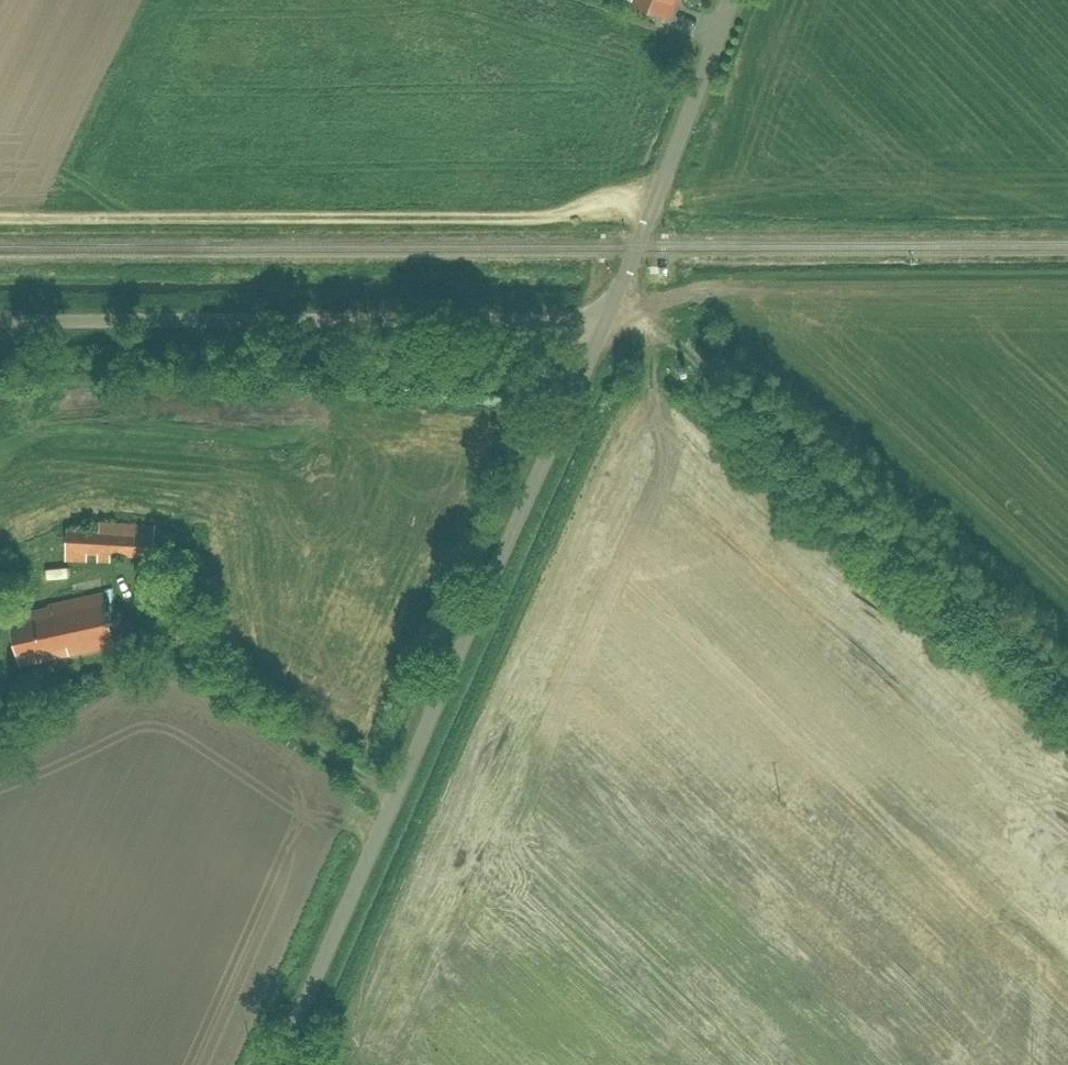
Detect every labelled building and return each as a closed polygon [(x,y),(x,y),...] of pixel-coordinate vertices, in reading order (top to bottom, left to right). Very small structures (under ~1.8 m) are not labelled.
[(664,22),(673,0),(624,0),(622,5),(664,22)] [(61,530),(60,562),(149,566),(151,533),(61,530)] [(6,621),(19,671),(111,647),(98,597),(6,621)]
